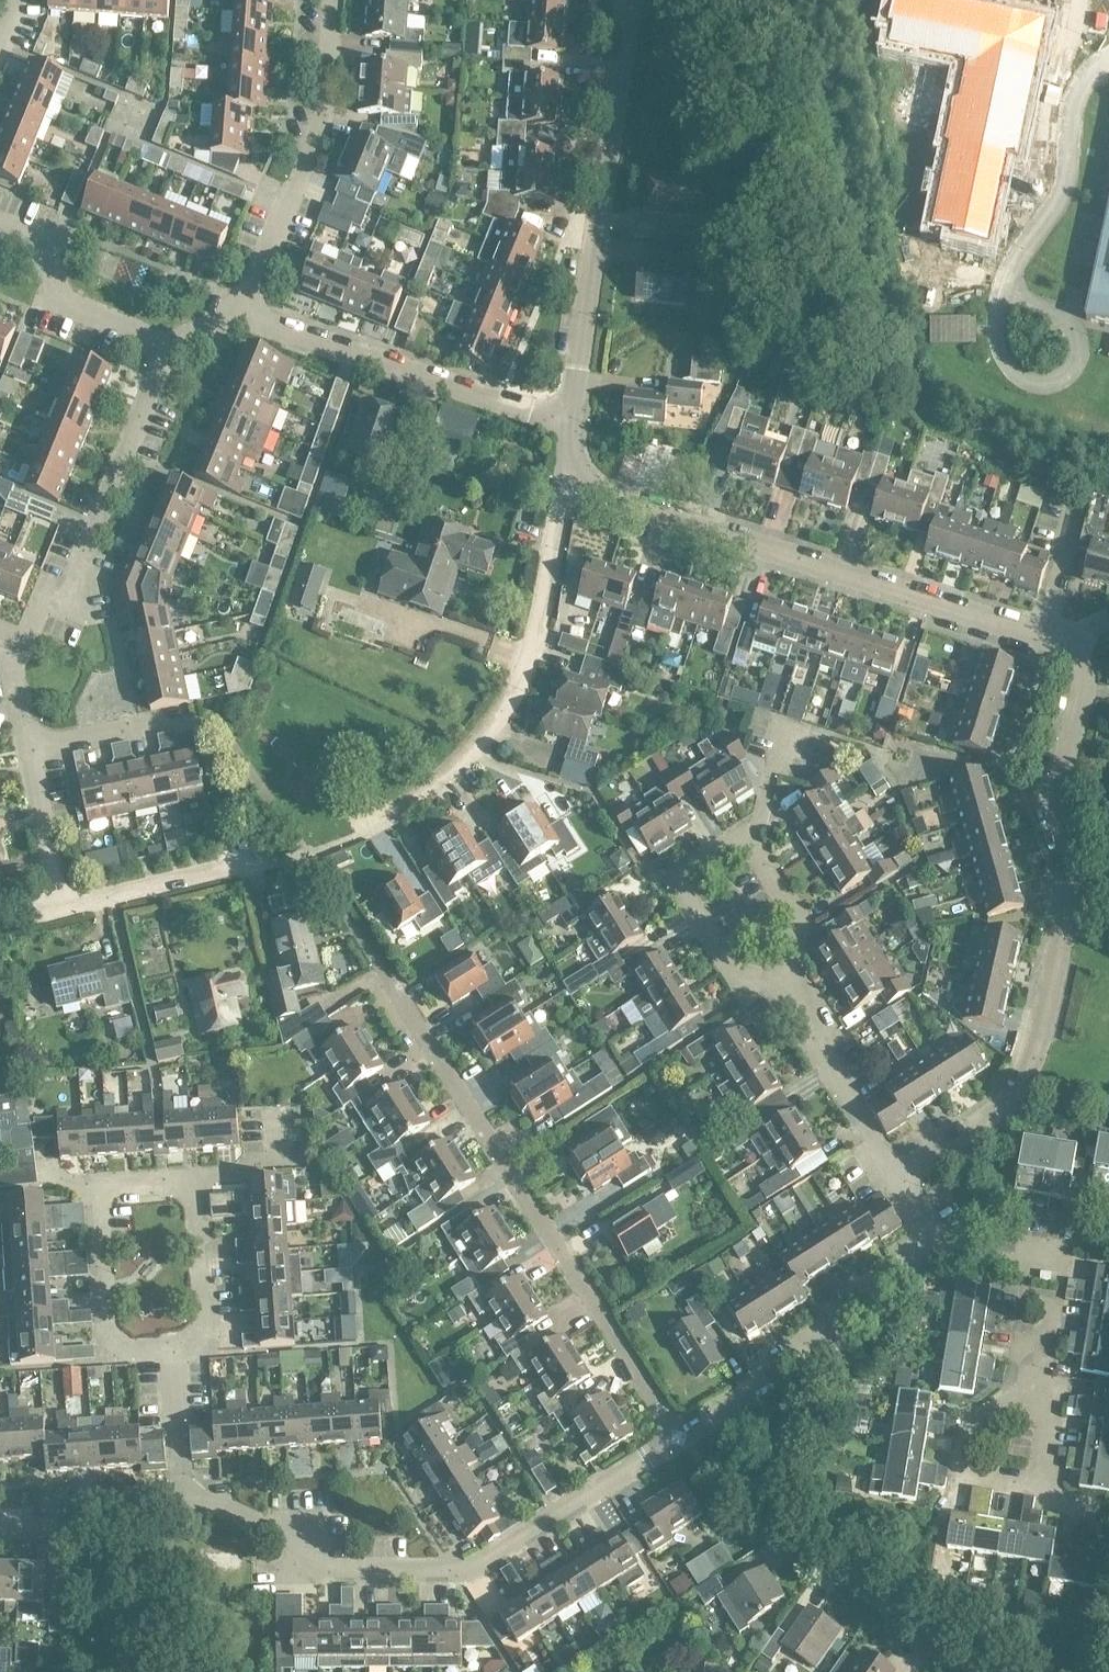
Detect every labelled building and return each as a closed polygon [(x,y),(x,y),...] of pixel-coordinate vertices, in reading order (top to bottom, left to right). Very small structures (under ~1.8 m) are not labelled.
[(75,0),(50,0),(49,14),(73,16),(75,0)] [(73,16),(97,18),(98,0),(75,0),(73,16)] [(97,18),(120,19),(121,0),(98,0),(97,18)] [(120,19),(143,21),(145,0),(121,0),(120,19)] [(143,21),(168,23),(170,0),(145,0),(143,21)] [(176,10),(190,11),(191,0),(177,0),(176,10)] [(235,12),(273,15),(273,7),(269,7),(270,0),(236,0),(235,12)] [(366,14),(407,17),(408,1),(411,1),(427,0),(367,0),(366,14)] [(509,0),(530,2),(528,26),(567,29),(569,4),(537,2),(537,0),(509,0)] [(1029,80),(1036,74),(1046,24),(931,0),(895,0),(888,31),(893,32),(889,51),(927,59),(919,98),(917,98),(916,97),(914,97),(912,97),(910,97),(908,98),(907,98),(906,98),(905,98),(904,99),(903,100),(902,101),(901,102),(901,103),(900,104),(900,105),(900,106),(900,107),(900,108),(900,109),(904,116),(905,118),(907,120),(908,122),(909,122),(909,123),(910,123),(911,124),(912,124),(913,124),(914,124),(915,124),(916,124),(918,124),(919,123),(920,123),(921,122),(922,121),(923,120),(924,120),(925,119),(926,118),(926,116),(927,115),(927,114),(927,113),(928,112),(928,110),(952,115),(945,147),(950,148),(932,231),(953,235),(952,241),(988,248),(1007,159),(1018,161),(1031,96),(1026,95),(1029,80)] [(235,12),(234,36),(267,39),(267,27),(272,28),(273,15),(235,12)] [(407,17),(366,14),(364,38),(391,40),(390,53),(423,56),(425,32),(406,31),(407,17)] [(173,31),(187,32),(188,22),(174,22),(173,31)] [(505,48),(504,61),(532,63),(533,50),(565,53),(567,29),(528,26),(510,24),(509,48),(505,48)] [(187,32),(173,31),(173,41),(186,42),(187,32)] [(234,36),(232,59),(269,62),(270,55),(266,54),(267,39),(234,36)] [(38,44),(33,56),(42,59),(47,47),(38,44)] [(444,45),(443,56),(461,57),(461,46),(444,45)] [(362,63),(360,90),(406,93),(406,92),(408,70),(422,71),(423,56),(390,53),(387,53),(386,65),(362,63)] [(269,62),(232,59),(231,83),(263,86),(264,74),(268,75),(269,62)] [(532,63),(504,61),(503,74),(511,75),(509,98),(561,102),(563,78),(531,76),(532,63)] [(23,82),(56,96),(64,76),(31,62),(23,82)] [(87,77),(92,65),(85,62),(79,74),(87,77)] [(92,65),(87,77),(97,81),(102,70),(92,65)] [(171,71),(170,80),(182,81),(183,81),(184,72),(172,71),(171,71)] [(184,72),(183,81),(195,82),(195,72),(184,72)] [(170,80),(170,89),(182,90),(182,81),(170,80)] [(134,97),(139,84),(130,81),(125,93),(134,97)] [(459,82),(448,81),(448,93),(458,93),(459,82)] [(56,96),(23,82),(13,105),(46,119),(56,96)] [(263,86),(231,83),(229,109),(253,112),(266,113),(266,102),(262,101),(263,86)] [(148,88),(139,84),(134,97),(143,100),(148,88)] [(360,90),(358,113),(383,115),(390,115),(389,131),(401,134),(417,138),(418,117),(412,117),(412,92),(406,92),(406,93),(360,90)] [(106,92),(102,99),(116,105),(120,98),(106,92)] [(458,96),(447,95),(446,107),(453,108),(457,104),(458,96)] [(500,121),(499,135),(525,137),(526,124),(559,126),(561,102),(509,98),(507,122),(500,121)] [(13,105),(4,127),(38,141),(46,119),(13,105)] [(253,112),(229,109),(216,108),(214,131),(247,133),(248,121),(252,121),(253,112)] [(165,115),(161,124),(173,129),(176,120),(165,115)] [(173,129),(161,124),(152,145),(164,150),(173,129)] [(400,136),(381,131),(362,126),(357,137),(353,135),(344,158),(385,174),(394,152),(393,152),(400,136)] [(0,138),(0,151),(29,162),(38,141),(4,127),(0,138)] [(91,127),(88,136),(101,141),(105,133),(91,127)] [(247,133),(214,131),(212,156),(211,166),(233,175),(240,158),(250,159),(251,148),(246,148),(247,133)] [(460,134),(459,147),(476,148),(477,135),(460,134)] [(499,135),(498,148),(504,148),(503,172),(555,176),(557,152),(525,149),(525,137),(499,135)] [(101,141),(88,136),(85,144),(97,149),(101,141)] [(131,157),(136,145),(119,138),(113,136),(109,146),(123,151),(122,153),(131,157)] [(136,145),(131,157),(152,166),(157,154),(136,145)] [(0,151),(0,179),(19,187),(29,162),(0,151)] [(157,154),(152,166),(174,175),(179,163),(157,154)] [(385,174),(344,158),(335,180),(340,182),(335,193),(356,201),(355,203),(360,205),(370,209),(375,196),(376,197),(385,174)] [(200,172),(179,163),(174,175),(196,184),(200,172)] [(200,172),(196,184),(210,189),(218,193),(222,181),(200,172)] [(488,192),(488,205),(519,212),(520,198),(553,200),(555,176),(503,172),(502,193),(488,192)] [(72,179),(83,184),(86,178),(75,173),(72,179)] [(440,177),(436,191),(446,194),(450,180),(440,177)] [(646,193),(646,209),(650,210),(649,213),(665,214),(664,234),(706,236),(707,211),(701,211),(702,196),(694,196),(695,180),(651,177),(650,193),(646,193)] [(83,184),(72,179),(62,204),(73,208),(83,184)] [(104,221),(118,188),(96,179),(82,213),(104,221)] [(1025,180),(1021,198),(1043,202),(1047,184),(1025,180)] [(246,190),(222,181),(218,193),(241,202),(246,190)] [(456,185),(456,196),(467,197),(468,186),(456,185)] [(118,188),(104,221),(127,231),(140,197),(118,188)] [(431,192),(426,206),(436,211),(442,213),(448,199),(431,192)] [(140,197),(127,231),(148,240),(161,206),(140,197)] [(360,205),(355,203),(339,197),(330,217),(351,226),(355,217),(360,205)] [(355,217),(351,226),(362,230),(370,209),(360,205),(355,217)] [(488,205),(483,215),(495,220),(494,223),(487,240),(535,259),(544,238),(514,226),(519,214),(519,212),(488,205)] [(161,206),(148,240),(170,249),(184,215),(161,206)] [(1086,320),(1108,325),(1108,213),(1086,320)] [(205,224),(184,215),(170,249),(192,257),(205,224)] [(431,242),(430,243),(443,248),(444,247),(453,225),(440,220),(431,242)] [(205,224),(192,257),(215,267),(229,233),(205,224)] [(397,240),(402,228),(394,224),(389,237),(397,240)] [(402,228),(397,240),(420,250),(426,237),(402,228)] [(724,232),(724,242),(742,242),(742,232),(724,232)] [(535,259),(487,240),(478,262),(490,266),(526,281),(535,259)] [(320,303),(335,267),(340,254),(340,253),(316,243),(305,269),(308,270),(298,294),(320,303)] [(430,243),(422,264),(435,269),(443,248),(430,243)] [(641,266),(637,298),(684,304),(687,271),(682,270),(684,249),(658,246),(656,261),(660,262),(659,268),(641,266)] [(340,254),(335,267),(320,303),(342,312),(357,276),(362,264),(351,259),(340,254)] [(422,264),(419,272),(432,277),(435,269),(422,264)] [(526,281),(490,266),(481,288),(517,303),(526,281)] [(433,282),(468,293),(472,282),(454,276),(456,272),(438,267),(433,282)] [(378,285),(365,318),(388,328),(403,292),(407,283),(385,273),(381,283),(380,282),(378,285)] [(357,276),(342,312),(364,321),(365,318),(378,285),(357,276)] [(416,280),(413,287),(421,290),(424,283),(416,280)] [(517,303),(481,288),(472,310),(509,325),(517,303)] [(408,299),(404,308),(417,313),(421,304),(408,299)] [(455,304),(447,324),(464,331),(463,332),(500,347),(509,325),(472,310),(472,311),(455,304)] [(404,308),(395,330),(410,337),(419,315),(417,313),(404,308)] [(931,344),(977,344),(977,317),(931,318),(931,344)] [(0,326),(0,365),(2,366),(15,332),(0,326)] [(463,333),(454,354),(491,368),(499,348),(500,347),(463,332),(463,333)] [(22,334),(13,355),(25,360),(33,339),(22,334)] [(407,342),(405,349),(418,353),(421,347),(407,342)] [(241,367),(276,382),(285,385),(294,364),(249,346),(241,367)] [(25,360),(13,355),(9,366),(21,370),(25,360)] [(686,357),(684,379),(711,382),(711,380),(720,381),(721,369),(717,368),(718,364),(713,363),(713,360),(686,357)] [(71,379),(105,392),(113,372),(80,358),(75,370),(62,365),(58,373),(71,379)] [(241,367),(232,389),(267,404),(276,382),(241,367)] [(71,379),(63,400),(96,414),(105,392),(71,379)] [(329,403),(342,407),(349,387),(336,381),(329,403)] [(627,390),(623,420),(665,425),(667,406),(701,410),(703,385),(669,381),(667,395),(627,390)] [(232,389),(223,411),(271,431),(280,409),(267,404),(232,389)] [(0,392),(0,402),(7,405),(11,395),(0,391),(0,392)] [(63,400),(53,423),(87,436),(96,414),(63,400)] [(342,407),(329,403),(325,412),(338,417),(342,407)] [(358,427),(351,447),(364,452),(387,460),(402,418),(377,409),(369,431),(358,427)] [(735,409),(725,438),(738,442),(728,472),(751,480),(764,440),(770,422),(747,415),(748,413),(735,409)] [(271,431),(223,411),(214,433),(263,453),(271,431)] [(440,422),(434,439),(463,448),(468,431),(440,422)] [(87,436),(53,423),(44,446),(78,459),(87,436)] [(319,426),(312,447),(325,452),(332,431),(319,426)] [(787,447),(764,440),(751,480),(775,487),(784,457),(797,461),(806,432),(793,428),(787,447)] [(806,432),(797,461),(809,465),(800,495),(823,503),(840,449),(817,442),(819,436),(806,432)] [(214,433),(205,455),(241,470),(245,459),(258,465),(263,453),(214,433)] [(878,455),(868,484),(881,488),(874,512),(872,519),(891,525),(895,526),(908,486),(894,482),(885,478),(891,459),(896,442),(883,438),(878,455)] [(78,459),(44,446),(36,466),(69,480),(78,459)] [(325,452),(312,447),(304,470),(317,475),(325,452)] [(840,449),(823,503),(847,511),(856,480),(868,484),(878,455),(865,451),(863,456),(840,449)] [(241,470),(205,455),(195,479),(240,497),(245,486),(235,482),(241,470)] [(300,482),(304,470),(293,465),(288,478),(300,482)] [(69,480),(36,466),(26,491),(59,505),(69,480)] [(304,470),(300,482),(297,492),(310,497),(317,475),(304,470)] [(908,486),(895,526),(918,533),(928,503),(940,507),(949,478),(936,474),(935,478),(934,480),(912,472),(908,486)] [(163,500),(198,515),(201,508),(212,512),(218,498),(207,493),(171,479),(163,500)] [(310,497),(297,492),(296,495),(284,491),(277,513),(302,521),(310,497)] [(1107,509),(1108,501),(1108,500),(1093,496),(1078,551),(1091,555),(1084,581),(1108,588),(1108,509),(1107,509)] [(969,498),(967,503),(964,514),(947,563),(972,571),(983,535),(968,530),(977,500),(969,498)] [(28,515),(33,502),(25,499),(20,512),(28,515)] [(163,500),(154,522),(189,537),(198,515),(163,500)] [(964,514),(967,503),(960,500),(956,511),(955,511),(951,524),(936,520),(925,556),(947,563),(964,514)] [(56,512),(33,502),(28,515),(51,524),(56,512)] [(999,525),(1000,525),(1008,527),(1014,507),(1006,504),(999,525)] [(397,515),(382,510),(375,531),(390,536),(397,515)] [(357,517),(355,524),(369,529),(372,522),(357,517)] [(278,547),(290,552),(298,529),(274,521),(267,543),(278,547)] [(427,521),(418,547),(461,562),(460,566),(460,567),(485,576),(494,551),(467,541),(468,536),(427,521)] [(189,537),(154,522),(145,544),(181,559),(189,537)] [(983,535),(972,571),(995,578),(1011,529),(1000,526),(995,539),(983,535)] [(1011,529),(995,578),(1015,585),(1025,558),(1028,549),(1013,545),(1018,531),(1011,529)] [(0,543),(0,583),(10,558),(11,557),(14,548),(0,543)] [(145,544),(135,568),(171,583),(181,559),(145,544)] [(290,552),(278,547),(270,570),(282,575),(290,552)] [(461,562),(418,547),(402,593),(444,608),(457,571),(458,571),(460,567),(460,566),(461,562)] [(1025,558),(1015,585),(1014,588),(1038,595),(1050,557),(1041,554),(1038,563),(1025,558)] [(10,558),(0,583),(0,596),(19,604),(34,568),(10,558)] [(602,606),(613,569),(590,562),(578,598),(575,607),(590,611),(592,603),(602,606)] [(124,563),(114,589),(142,593),(170,596),(171,583),(135,568),(124,563)] [(282,575),(270,570),(270,571),(253,565),(246,585),(262,592),(274,596),(282,575)] [(321,574),(298,567),(294,583),(316,590),(321,574)] [(637,577),(613,569),(602,606),(623,613),(617,633),(631,637),(633,629),(639,611),(639,610),(627,607),(637,577)] [(642,602),(639,610),(639,611),(633,629),(647,633),(649,628),(657,630),(671,635),(675,620),(687,584),(664,576),(654,606),(642,602)] [(502,579),(485,580),(487,593),(503,592),(502,579)] [(675,620),(671,635),(670,636),(680,638),(685,623),(698,627),(710,591),(687,584),(675,620)] [(142,593),(114,589),(113,591),(120,621),(131,618),(169,610),(170,596),(142,593)] [(733,598),(710,591),(698,627),(719,634),(713,655),(727,659),(735,632),(723,628),(733,598)] [(274,596),(262,592),(257,604),(271,606),(274,596)] [(338,599),(327,630),(380,650),(391,619),(338,599)] [(775,656),(790,607),(767,600),(757,630),(745,626),(736,653),(750,657),(753,648),(775,656)] [(271,606),(257,604),(253,615),(266,620),(271,606)] [(812,615),(790,607),(775,656),(788,660),(787,664),(796,667),(812,615)] [(174,632),(169,610),(131,618),(136,640),(174,632)] [(266,620),(253,615),(250,625),(263,629),(266,620)] [(812,615),(796,667),(805,670),(810,654),(823,659),(835,622),(812,615)] [(857,629),(835,622),(823,659),(837,663),(832,678),(841,681),(857,629)] [(431,628),(429,639),(448,642),(450,632),(431,628)] [(857,629),(841,681),(850,684),(855,669),(868,673),(880,637),(857,629)] [(174,632),(136,640),(141,663),(179,655),(174,632)] [(563,635),(559,649),(585,658),(589,644),(563,635)] [(880,637),(868,673),(890,680),(884,700),(897,705),(906,678),(894,674),(904,644),(880,637)] [(927,658),(930,648),(921,645),(918,655),(927,658)] [(179,655),(141,663),(146,687),(184,679),(179,655)] [(962,673),(1011,688),(1018,666),(982,655),(978,669),(964,665),(962,673)] [(566,675),(557,704),(595,717),(600,719),(610,689),(620,693),(627,672),(586,658),(581,673),(586,675),(585,681),(566,675)] [(235,668),(249,672),(252,663),(239,659),(235,668)] [(907,677),(924,679),(926,665),(909,663),(907,677)] [(249,672),(235,668),(232,678),(251,685),(255,676),(248,674),(249,672)] [(1011,688),(962,673),(959,683),(972,687),(968,700),(1004,711),(1011,688)] [(758,708),(771,712),(782,678),(769,674),(761,698),(758,708)] [(184,679),(146,687),(151,712),(189,704),(184,679)] [(724,679),(718,696),(731,700),(736,683),(724,679)] [(812,691),(797,686),(787,716),(803,721),(807,708),(812,691)] [(742,692),(739,701),(758,708),(761,698),(742,692)] [(723,715),(727,703),(717,699),(714,698),(709,711),(723,715)] [(950,711),(948,717),(997,733),(1004,711),(968,700),(963,715),(950,711)] [(557,704),(552,702),(542,732),(572,741),(565,762),(560,779),(590,787),(594,771),(599,758),(584,753),(595,717),(557,704)] [(997,733),(948,717),(944,729),(958,732),(953,746),(989,758),(997,733)] [(883,727),(878,739),(886,742),(890,729),(883,727)] [(167,736),(182,805),(206,800),(202,784),(202,782),(204,782),(204,780),(201,780),(195,752),(183,755),(182,751),(178,747),(175,734),(167,736)] [(712,772),(733,804),(753,791),(736,764),(746,758),(731,734),(719,742),(722,747),(714,752),(708,741),(697,748),(712,772)] [(159,760),(148,762),(159,810),(182,805),(167,736),(157,738),(160,751),(158,756),(159,760)] [(159,810),(148,762),(136,765),(136,762),(132,758),(129,744),(120,746),(136,815),(159,810)] [(111,770),(102,772),(110,810),(112,820),(136,815),(120,746),(111,748),(114,762),(111,770)] [(110,810),(102,772),(90,775),(89,770),(86,767),(83,754),(73,756),(86,815),(110,810)] [(733,804),(712,772),(694,783),(682,765),(670,773),(685,797),(695,790),(712,817),(733,804)] [(797,837),(835,813),(823,794),(841,782),(833,770),(810,785),(816,796),(790,813),(803,833),(797,837)] [(942,808),(991,795),(985,770),(948,781),(953,795),(939,799),(942,808)] [(630,773),(620,779),(630,796),(640,789),(630,773)] [(670,798),(651,810),(672,842),(693,829),(676,803),(685,797),(670,773),(658,780),(670,798)] [(891,790),(885,781),(871,788),(876,799),(891,790)] [(914,791),(903,794),(911,817),(922,813),(914,791)] [(991,795),(942,808),(944,817),(958,813),(962,827),(998,817),(991,795)] [(672,842),(651,810),(633,822),(622,804),(610,811),(625,835),(635,829),(651,855),(655,853),(658,858),(675,847),(672,842)] [(522,808),(513,814),(540,857),(551,851),(556,859),(564,854),(567,858),(579,850),(561,822),(550,829),(536,807),(526,814),(522,808)] [(835,813),(797,837),(810,857),(869,820),(864,812),(843,825),(835,813)] [(540,857),(513,814),(504,820),(507,825),(497,832),(511,853),(500,860),(506,870),(518,889),(530,881),(528,877),(536,872),(530,864),(540,857)] [(929,833),(923,817),(912,821),(918,837),(929,833)] [(998,817),(962,827),(966,841),(952,845),(955,854),(1004,840),(998,817)] [(869,820),(810,857),(823,877),(828,874),(861,853),(853,841),(874,828),(869,820)] [(450,828),(441,834),(468,877),(478,871),(484,879),(492,874),(494,878),(506,870),(500,860),(489,842),(478,849),(464,827),(453,834),(450,828)] [(205,841),(215,839),(213,831),(203,833),(205,841)] [(468,877),(441,834),(431,840),(435,845),(425,852),(439,874),(428,881),(446,909),(458,901),(455,897),(463,892),(458,884),(468,877)] [(189,840),(166,845),(168,853),(191,848),(189,840)] [(1004,840),(955,854),(957,862),(971,858),(975,874),(1011,864),(1004,840)] [(168,853),(166,845),(165,842),(160,843),(162,850),(147,853),(148,857),(168,853)] [(135,845),(118,848),(122,863),(137,859),(135,845)] [(38,851),(40,867),(52,865),(49,849),(38,851)] [(873,873),(861,853),(828,874),(842,895),(868,878),(875,888),(898,872),(891,861),(873,873)] [(97,859),(86,862),(88,870),(100,867),(97,859)] [(1011,864),(975,874),(978,886),(965,890),(968,900),(1018,886),(1011,864)] [(918,876),(907,879),(910,890),(921,887),(918,876)] [(403,879),(375,897),(398,932),(414,922),(421,933),(444,918),(429,895),(418,902),(403,879)] [(1018,886),(968,900),(970,908),(984,904),(988,919),(1024,908),(1018,886)] [(598,938),(630,917),(617,896),(595,910),(589,900),(560,918),(568,930),(586,919),(598,938)] [(936,897),(914,902),(916,912),(938,907),(936,897)] [(861,951),(873,944),(860,924),(867,921),(859,909),(835,924),(842,935),(816,951),(829,972),(861,952),(861,951)] [(630,917),(598,938),(610,957),(592,968),(600,980),(607,976),(607,975),(624,965),(617,955),(643,938),(630,917)] [(276,1021),(278,1020),(302,1015),(302,1014),(297,993),(326,986),(321,966),(314,939),(311,940),(306,918),(274,926),(279,946),(275,948),(281,974),(273,976),(272,975),(266,977),(268,985),(276,1021)] [(916,923),(907,928),(912,936),(921,930),(916,923)] [(966,950),(1016,962),(1022,937),(985,929),(982,943),(968,940),(966,950)] [(455,931),(441,940),(450,955),(464,946),(455,931)] [(476,940),(470,931),(461,936),(467,945),(476,940)] [(544,960),(532,941),(519,949),(531,968),(544,960)] [(886,964),(873,944),(861,951),(861,952),(829,972),(842,992),(874,972),(886,964)] [(1016,962),(966,950),(964,958),(978,961),(975,976),(1011,985),(1016,962)] [(631,960),(624,965),(607,975),(607,976),(615,987),(633,976),(645,995),(645,996),(677,974),(664,954),(637,970),(631,960)] [(81,966),(48,974),(57,1011),(102,1000),(104,1008),(127,1002),(119,967),(103,971),(100,956),(79,961),(81,966)] [(506,988),(492,965),(481,972),(471,956),(435,978),(453,1006),(476,992),(483,1003),(487,1000),(506,988)] [(886,991),(874,972),(842,992),(855,1013),(881,996),(888,1007),(912,992),(904,980),(886,991)] [(645,996),(645,995),(631,1004),(636,1012),(650,1003),(657,1015),(690,995),(677,974),(645,996)] [(1011,985),(975,976),(972,990),(958,987),(951,985),(949,993),(956,995),(1006,1009),(1011,985)] [(230,978),(190,988),(202,1037),(243,1026),(236,1000),(244,998),(239,979),(231,981),(230,978)] [(487,1000),(494,1011),(472,1025),(479,1035),(473,1038),(479,1048),(522,1020),(516,1010),(524,1005),(519,996),(523,994),(515,982),(506,988),(487,1000)] [(956,995),(949,993),(941,992),(938,1001),(954,1004),(954,1005),(968,1008),(964,1023),(1001,1031),(1006,1009),(956,995)] [(690,995),(657,1015),(644,1024),(655,1043),(633,1057),(633,1058),(621,1066),(628,1077),(683,1042),(677,1032),(703,1015),(690,995)] [(175,1005),(154,1010),(157,1022),(178,1016),(175,1005)] [(531,1015),(522,1020),(479,1048),(485,1057),(490,1053),(497,1063),(519,1050),(526,1061),(554,1043),(546,1031),(542,1033),(531,1015)] [(349,1060),(371,1046),(370,1045),(373,1043),(366,1031),(363,1033),(358,1026),(339,1038),(328,1020),(293,1042),(302,1056),(308,1052),(316,1064),(326,1060),(333,1071),(349,1060)] [(19,1021),(7,1022),(10,1042),(21,1040),(19,1021)] [(724,1070),(756,1050),(743,1029),(717,1046),(710,1036),(682,1054),(689,1066),(712,1052),(724,1070)] [(938,1039),(967,1082),(986,1070),(966,1038),(953,1046),(946,1034),(938,1039)] [(967,1082),(938,1039),(930,1044),(938,1056),(927,1063),(947,1094),(967,1082)] [(180,1040),(154,1046),(158,1065),(185,1059),(180,1040)] [(896,1041),(888,1046),(898,1062),(907,1057),(896,1041)] [(554,1043),(526,1061),(533,1071),(511,1085),(517,1095),(512,1099),(518,1108),(569,1075),(557,1057),(561,1055),(554,1043)] [(349,1060),(333,1071),(339,1081),(331,1089),(343,1107),(351,1102),(351,1104),(373,1090),(373,1089),(365,1092),(359,1082),(384,1067),(371,1046),(349,1060)] [(85,1065),(109,1064),(109,1047),(85,1048),(85,1065)] [(756,1050),(724,1070),(710,1079),(723,1099),(737,1090),(769,1070),(756,1050)] [(232,1071),(230,1059),(218,1060),(219,1072),(232,1071)] [(906,1060),(899,1064),(927,1107),(947,1094),(927,1063),(913,1072),(906,1060)] [(898,1081),(885,1090),(890,1098),(906,1121),(927,1107),(899,1064),(890,1070),(898,1081)] [(26,1096),(25,1087),(23,1068),(0,1071),(0,1095),(0,1099),(1,1099),(15,1097),(26,1096)] [(769,1070),(737,1090),(749,1109),(731,1121),(738,1133),(762,1118),(756,1108),(782,1091),(769,1070)] [(574,1072),(569,1075),(518,1108),(523,1117),(529,1114),(535,1124),(557,1110),(564,1121),(612,1091),(625,1083),(618,1072),(605,1080),(603,1076),(584,1089),(574,1072)] [(373,1090),(351,1104),(362,1120),(373,1117),(380,1128),(417,1104),(416,1103),(419,1101),(412,1089),(408,1091),(404,1084),(380,1100),(373,1090)] [(211,1086),(199,1087),(200,1101),(203,1101),(203,1100),(212,1100),(211,1086)] [(890,1098),(885,1090),(865,1102),(887,1136),(908,1123),(906,1121),(890,1098)] [(687,1096),(674,1104),(686,1123),(699,1115),(687,1096)] [(38,1185),(36,1168),(36,1161),(35,1159),(33,1142),(33,1140),(33,1139),(32,1127),(30,1127),(30,1126),(19,1127),(15,1097),(1,1099),(0,1099),(0,1132),(11,1130),(13,1153),(15,1170),(0,1171),(0,1189),(38,1185)] [(222,1099),(212,1100),(215,1150),(239,1148),(236,1110),(223,1111),(222,1099)] [(203,1112),(191,1113),(193,1151),(215,1150),(212,1100),(203,1100),(203,1101),(203,1112)] [(174,1102),(164,1103),(166,1124),(168,1153),(193,1151),(191,1113),(174,1114),(174,1102)] [(145,1116),(131,1117),(134,1155),(157,1153),(168,1153),(166,1124),(155,1124),(153,1104),(144,1105),(145,1116)] [(430,1125),(417,1104),(380,1128),(370,1134),(390,1164),(397,1159),(411,1149),(406,1141),(430,1125)] [(97,1119),(84,1120),(87,1159),(109,1157),(106,1107),(98,1108),(96,1108),(96,1110),(97,1119)] [(116,1107),(106,1107),(109,1157),(134,1155),(131,1117),(130,1117),(116,1118),(116,1109),(116,1107)] [(576,1175),(619,1148),(631,1140),(611,1109),(583,1126),(590,1137),(568,1151),(575,1162),(569,1165),(576,1175)] [(67,1110),(58,1110),(62,1161),(87,1159),(84,1120),(82,1120),(68,1122),(67,1110)] [(769,1128),(762,1118),(738,1133),(746,1145),(764,1133),(776,1152),(808,1132),(795,1111),(769,1128)] [(32,1127),(33,1139),(33,1140),(56,1139),(54,1119),(34,1120),(35,1125),(32,1125),(30,1126),(30,1127),(32,1127)] [(808,1132),(776,1152),(788,1171),(761,1188),(769,1200),(801,1179),(795,1169),(821,1153),(808,1132)] [(689,1160),(702,1152),(695,1139),(681,1148),(689,1160)] [(1012,1151),(1010,1160),(1020,1161),(1015,1193),(1033,1196),(1031,1207),(1048,1210),(1050,1199),(1068,1202),(1073,1170),(1083,1172),(1085,1162),(1075,1161),(1077,1148),(1024,1139),(1022,1152),(1012,1151)] [(1086,1159),(1095,1160),(1090,1192),(1108,1195),(1107,1206),(1108,1206),(1108,1140),(1099,1139),(1097,1151),(1087,1150),(1086,1159)] [(411,1149),(397,1159),(408,1177),(420,1172),(426,1183),(463,1159),(451,1140),(426,1156),(420,1145),(415,1147),(411,1149)] [(619,1148),(576,1175),(582,1186),(588,1182),(594,1192),(616,1178),(623,1189),(656,1169),(648,1157),(640,1162),(635,1154),(626,1159),(619,1148)] [(463,1159),(426,1183),(434,1194),(425,1203),(436,1221),(459,1206),(452,1196),(477,1180),(463,1159)] [(687,1169),(660,1186),(667,1197),(694,1180),(687,1169)] [(337,1176),(345,1189),(359,1179),(355,1173),(347,1171),(337,1176)] [(270,1206),(283,1205),(281,1181),(293,1180),(293,1172),(276,1173),(277,1182),(247,1184),(248,1195),(231,1196),(232,1209),(270,1206)] [(820,1172),(813,1176),(817,1182),(824,1178),(820,1172)] [(358,1185),(347,1192),(354,1205),(361,1200),(363,1192),(358,1185)] [(865,1215),(879,1239),(881,1242),(902,1228),(880,1194),(872,1199),(877,1207),(865,1215)] [(9,1226),(61,1222),(60,1210),(43,1211),(42,1198),(7,1201),(9,1226)] [(345,1201),(330,1225),(359,1223),(345,1201)] [(840,1203),(832,1208),(860,1251),(879,1239),(865,1215),(860,1207),(847,1215),(840,1203)] [(270,1206),(232,1209),(233,1221),(250,1220),(251,1231),(285,1228),(295,1228),(294,1204),(283,1205),(270,1206)] [(627,1222),(612,1232),(620,1244),(618,1247),(623,1255),(627,1255),(628,1258),(658,1239),(654,1233),(669,1224),(656,1204),(641,1213),(640,1211),(626,1220),(627,1222)] [(860,1251),(832,1208),(824,1213),(831,1225),(820,1232),(840,1264),(860,1251)] [(470,1252),(507,1229),(494,1209),(470,1224),(464,1215),(455,1220),(442,1229),(452,1246),(462,1240),(470,1252)] [(761,1210),(753,1215),(758,1223),(766,1218),(761,1210)] [(61,1222),(9,1226),(2,1226),(4,1250),(46,1246),(45,1235),(62,1234),(61,1222)] [(285,1228),(251,1231),(252,1243),(235,1244),(236,1256),(255,1254),(287,1251),(285,1228)] [(840,1264),(820,1232),(807,1240),(800,1228),(793,1233),(820,1276),(840,1264)] [(507,1229),(470,1252),(460,1259),(469,1273),(480,1290),(490,1284),(503,1275),(497,1266),(521,1250),(507,1229)] [(820,1276),(793,1233),(784,1238),(792,1250),(779,1258),(786,1270),(800,1289),(820,1276)] [(743,1242),(733,1248),(740,1260),(750,1254),(743,1242)] [(47,1259),(46,1246),(4,1250),(5,1273),(64,1268),(63,1257),(47,1259)] [(255,1254),(236,1256),(237,1269),(253,1268),(254,1279),(301,1275),(299,1256),(287,1257),(287,1251),(255,1254)] [(787,1314),(760,1270),(752,1258),(745,1263),(752,1275),(759,1287),(747,1295),(767,1327),(787,1314)] [(130,1265),(134,1292),(152,1290),(148,1263),(130,1265)] [(800,1289),(786,1270),(775,1277),(767,1266),(760,1270),(787,1314),(807,1301),(800,1289)] [(64,1268),(5,1273),(7,1297),(15,1297),(49,1294),(48,1282),(65,1281),(64,1268)] [(1108,1298),(1108,1271),(1098,1269),(1095,1286),(1069,1281),(1068,1290),(1078,1291),(1078,1293),(1108,1298)] [(342,1296),(354,1295),(352,1271),(344,1272),(345,1282),(338,1283),(340,1297),(342,1296)] [(301,1275),(254,1279),(255,1290),(238,1292),(239,1304),(280,1301),(291,1300),(303,1299),(301,1275)] [(490,1284),(480,1290),(467,1298),(480,1318),(491,1311),(497,1320),(534,1297),(522,1279),(497,1295),(490,1284)] [(952,1312),(1002,1321),(1004,1311),(987,1308),(990,1292),(957,1286),(955,1295),(941,1293),(938,1310),(952,1312)] [(767,1327),(747,1295),(734,1303),(727,1291),(719,1296),(746,1340),(767,1327)] [(1078,1293),(1076,1303),(1092,1306),(1089,1322),(1108,1325),(1108,1298),(1078,1293)] [(49,1294),(15,1297),(16,1320),(68,1316),(67,1303),(50,1305),(49,1294)] [(354,1295),(342,1296),(343,1318),(356,1317),(354,1295)] [(534,1297),(497,1320),(506,1334),(495,1341),(506,1358),(510,1356),(528,1344),(523,1336),(532,1330),(532,1329),(541,1323),(542,1323),(548,1319),(534,1297)] [(293,1324),(291,1300),(280,1301),(239,1304),(240,1316),(257,1315),(258,1326),(293,1324)] [(696,1320),(670,1337),(695,1376),(721,1360),(704,1333),(715,1325),(699,1300),(688,1307),(696,1320)] [(627,1312),(634,1324),(648,1316),(640,1303),(627,1312)] [(461,1307),(449,1314),(454,1322),(466,1315),(461,1307)] [(1002,1321),(952,1312),(948,1338),(982,1344),(984,1328),(1000,1331),(1002,1321)] [(68,1316),(16,1320),(8,1321),(9,1345),(53,1341),(52,1330),(69,1329),(68,1316)] [(1089,1322),(1087,1337),(1071,1335),(1069,1345),(1108,1352),(1108,1325),(1089,1322)] [(352,1323),(343,1324),(344,1341),(353,1340),(352,1323)] [(293,1324),(258,1326),(259,1338),(242,1339),(243,1350),(295,1347),(293,1324)] [(982,1344),(948,1338),(944,1364),(993,1373),(995,1362),(979,1360),(982,1344)] [(532,1342),(528,1344),(510,1356),(522,1375),(532,1368),(540,1380),(576,1357),(565,1339),(540,1354),(532,1342)] [(53,1341),(9,1345),(11,1368),(71,1364),(70,1352),(54,1353),(53,1341)] [(1069,1345),(1067,1355),(1083,1358),(1081,1374),(1108,1379),(1108,1352),(1069,1345)] [(322,1360),(321,1352),(304,1354),(304,1356),(305,1361),(322,1360)] [(304,1356),(281,1358),(281,1370),(282,1376),(305,1375),(305,1361),(304,1356)] [(576,1357),(540,1380),(549,1395),(539,1401),(549,1417),(553,1415),(553,1416),(575,1402),(572,1403),(566,1394),(590,1379),(576,1357)] [(281,1370),(281,1358),(257,1359),(258,1371),(281,1370)] [(446,1375),(436,1361),(428,1366),(443,1389),(452,1384),(446,1375)] [(993,1373),(944,1364),(940,1391),(973,1396),(976,1381),(992,1383),(993,1373)] [(96,1380),(95,1368),(87,1368),(88,1380),(96,1380)] [(81,1369),(62,1370),(64,1398),(83,1397),(81,1369)] [(499,1404),(490,1390),(488,1385),(480,1390),(492,1409),(499,1404)] [(1108,1414),(1108,1387),(1097,1385),(1094,1401),(1078,1398),(1077,1408),(1108,1414)] [(264,1452),(261,1415),(246,1416),(244,1389),(237,1390),(238,1404),(243,1454),(264,1452)] [(899,1392),(895,1419),(944,1427),(946,1417),(930,1414),(933,1398),(899,1392)] [(369,1406),(357,1407),(360,1445),(380,1443),(378,1417),(390,1416),(389,1393),(368,1394),(369,1406)] [(360,1445),(357,1407),(341,1409),(340,1396),(333,1397),(337,1446),(360,1445)] [(322,1410),(310,1411),(313,1448),(337,1446),(333,1397),(321,1398),(322,1410)] [(576,1401),(575,1402),(553,1416),(565,1434),(575,1427),(583,1440),(620,1416),(608,1398),(583,1413),(576,1401)] [(288,1450),(284,1400),(273,1401),(274,1414),(261,1415),(264,1452),(288,1450)] [(293,1400),(284,1400),(288,1450),(313,1448),(310,1411),(294,1412),(293,1400)] [(23,1460),(46,1459),(45,1435),(44,1421),(30,1422),(29,1411),(29,1402),(19,1403),(20,1410),(23,1460)] [(243,1454),(238,1404),(226,1405),(227,1417),(212,1418),(212,1429),(215,1456),(243,1454)] [(416,1463),(448,1442),(440,1430),(449,1424),(444,1415),(445,1414),(439,1404),(431,1411),(408,1425),(414,1434),(402,1442),(416,1463)] [(1077,1408),(1075,1418),(1091,1421),(1088,1435),(1108,1439),(1108,1414),(1077,1408)] [(92,1432),(95,1470),(118,1468),(114,1418),(114,1410),(114,1409),(106,1409),(106,1417),(106,1419),(107,1431),(105,1431),(92,1432)] [(123,1409),(114,1409),(114,1410),(114,1418),(118,1468),(142,1467),(140,1440),(139,1427),(125,1427),(124,1418),(123,1418),(123,1409)] [(11,1411),(10,1411),(10,1424),(0,1424),(0,1438),(2,1462),(23,1460),(20,1410),(11,1411)] [(58,1422),(67,1422),(66,1412),(57,1412),(58,1422)] [(620,1416),(583,1440),(592,1453),(581,1460),(586,1468),(633,1438),(620,1416)] [(895,1419),(891,1445),(924,1450),(927,1434),(943,1437),(944,1427),(895,1419)] [(78,1433),(77,1421),(69,1422),(73,1471),(95,1470),(92,1432),(78,1433)] [(45,1435),(46,1459),(47,1473),(73,1471),(69,1422),(67,1422),(58,1422),(59,1434),(45,1435)] [(215,1456),(212,1429),(198,1430),(197,1424),(188,1425),(191,1464),(216,1462),(215,1456)] [(166,1460),(166,1459),(166,1457),(166,1455),(164,1431),(155,1432),(155,1440),(140,1440),(142,1467),(142,1472),(167,1470),(166,1460)] [(472,1451),(484,1444),(478,1433),(466,1439),(472,1451)] [(1068,1460),(1108,1468),(1108,1439),(1088,1435),(1085,1453),(1069,1450),(1068,1459),(1068,1460)] [(448,1442),(416,1463),(428,1482),(470,1456),(465,1447),(455,1453),(448,1442)] [(891,1445),(887,1471),(936,1479),(946,1480),(948,1470),(922,1466),(924,1450),(891,1445)] [(1057,1457),(1068,1459),(1069,1450),(1070,1449),(1059,1447),(1057,1457)] [(524,1457),(532,1471),(533,1471),(542,1465),(543,1464),(535,1450),(524,1457)] [(470,1456),(428,1482),(440,1501),(473,1482),(465,1470),(475,1464),(470,1456)] [(1068,1460),(1066,1470),(1082,1473),(1079,1489),(1108,1494),(1108,1468),(1068,1460)] [(542,1466),(531,1474),(547,1496),(557,1490),(542,1466)] [(936,1479),(887,1471),(882,1497),(916,1502),(918,1486),(934,1489),(936,1479)] [(473,1482),(440,1501),(453,1521),(496,1496),(490,1487),(480,1493),(473,1482)] [(648,1520),(635,1528),(651,1554),(665,1545),(662,1540),(700,1516),(679,1483),(640,1508),(648,1520)] [(972,1553),(983,1492),(972,1491),(968,1518),(952,1515),(946,1549),(972,1553)] [(993,1494),(983,1492),(972,1553),(998,1558),(1004,1524),(988,1521),(993,1494)] [(496,1496),(453,1521),(466,1542),(479,1534),(488,1546),(516,1527),(508,1515),(498,1522),(491,1510),(501,1504),(496,1496)] [(1026,1497),(1024,1509),(1032,1511),(1035,1499),(1026,1497)] [(1004,1524),(998,1558),(1024,1562),(1033,1513),(1033,1512),(1023,1511),(1020,1527),(1004,1524)] [(1043,1514),(1033,1513),(1024,1562),(1050,1566),(1051,1566),(1053,1549),(1054,1549),(1056,1533),(1040,1530),(1043,1514)] [(598,1531),(589,1537),(616,1580),(623,1591),(643,1578),(630,1559),(642,1551),(631,1534),(619,1541),(617,1538),(607,1545),(598,1531)] [(1051,1566),(1050,1566),(1048,1582),(1074,1586),(1082,1537),(1072,1535),(1069,1551),(1054,1549),(1053,1549),(1051,1566)] [(616,1580),(589,1537),(578,1544),(587,1558),(578,1564),(596,1593),(616,1580)] [(1092,1539),(1082,1537),(1074,1586),(1100,1591),(1106,1557),(1089,1554),(1092,1539)] [(558,1556),(549,1562),(576,1606),(596,1593),(578,1564),(567,1570),(558,1556)] [(547,1583),(537,1589),(556,1619),(576,1606),(549,1562),(538,1569),(547,1583)] [(45,1565),(19,1565),(17,1613),(18,1620),(51,1621),(50,1632),(64,1632),(64,1605),(53,1604),(53,1599),(44,1599),(44,1593),(45,1565)] [(18,1567),(0,1567),(0,1605),(6,1606),(6,1615),(16,1615),(18,1567)] [(696,1591),(705,1606),(718,1598),(740,1633),(750,1627),(748,1624),(772,1609),(770,1606),(784,1596),(766,1567),(729,1591),(719,1576),(696,1591)] [(685,1576),(670,1585),(679,1599),(693,1589),(685,1576)] [(518,1581),(508,1588),(536,1631),(556,1619),(537,1589),(527,1596),(518,1581)] [(992,1604),(1004,1605),(1006,1589),(994,1587),(992,1604)] [(536,1631),(508,1588),(498,1595),(507,1609),(497,1615),(498,1617),(487,1624),(502,1645),(512,1638),(516,1644),(536,1631)] [(342,1590),(342,1607),(355,1607),(354,1589),(342,1590)] [(305,1590),(276,1590),(277,1610),(306,1610),(305,1590)] [(330,1625),(318,1625),(319,1658),(319,1667),(343,1667),(342,1643),(342,1607),(330,1607),(330,1625)] [(355,1607),(342,1607),(342,1643),(343,1667),(366,1667),(366,1624),(355,1624),(355,1607)] [(378,1624),(366,1624),(366,1667),(390,1667),(389,1607),(378,1607),(378,1624)] [(401,1607),(389,1607),(390,1667),(414,1667),(414,1624),(401,1624),(401,1607)] [(426,1624),(414,1624),(414,1667),(437,1667),(437,1649),(437,1607),(425,1607),(426,1624)] [(449,1607),(437,1607),(437,1649),(437,1667),(461,1666),(462,1657),(462,1648),(495,1648),(491,1641),(480,1623),(459,1623),(459,1624),(449,1624),(449,1607)] [(779,1629),(761,1655),(772,1663),(784,1646),(816,1669),(842,1631),(810,1609),(790,1637),(779,1629)] [(1043,1613),(1041,1628),(1048,1629),(1050,1614),(1043,1613)] [(303,1617),(276,1617),(276,1658),(295,1658),(319,1658),(318,1625),(306,1625),(306,1617),(303,1617)] [(602,1640),(622,1627),(615,1617),(595,1629),(602,1640)] [(1070,1618),(1068,1633),(1078,1635),(1080,1620),(1070,1618)] [(17,1642),(17,1662),(37,1663),(38,1642),(17,1642)] [(12,1664),(12,1650),(0,1650),(0,1664),(12,1664)] [(54,1662),(64,1662),(64,1650),(54,1650),(54,1662)] [(834,1671),(893,1671),(894,1671),(867,1653),(859,1665),(846,1655),(834,1671)] [(543,1666),(547,1671),(555,1671),(559,1669),(553,1659),(543,1666)] [(754,1669),(759,1671),(769,1671),(773,1666),(762,1659),(754,1669)]
